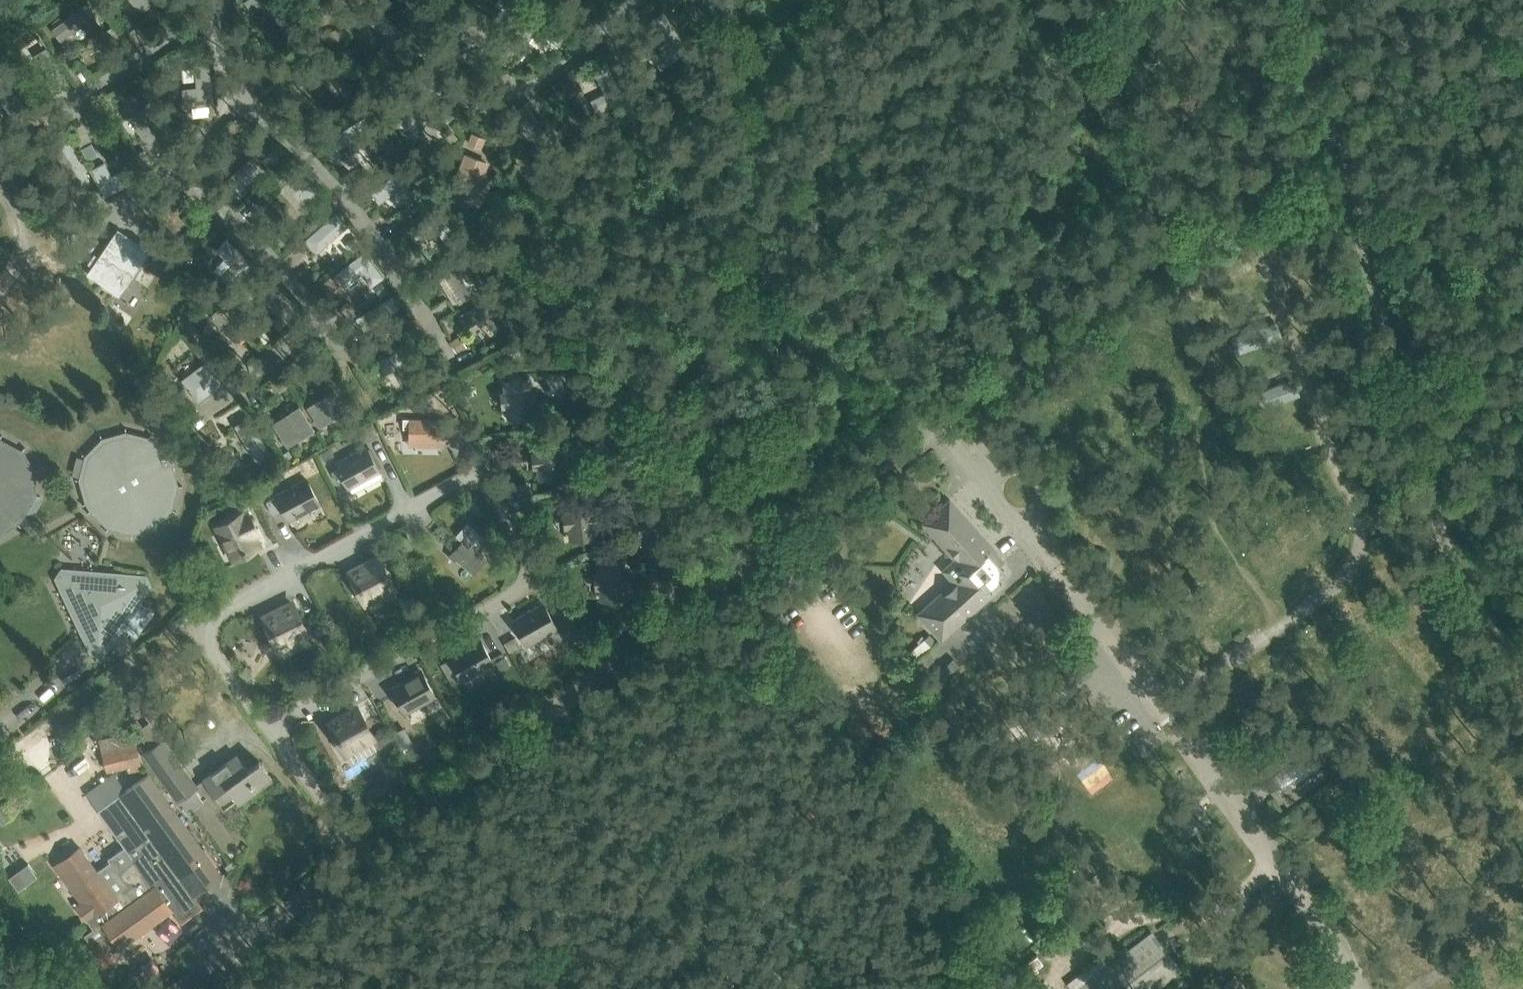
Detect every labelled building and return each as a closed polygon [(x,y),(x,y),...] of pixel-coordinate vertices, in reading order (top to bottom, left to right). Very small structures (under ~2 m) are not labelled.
[(156,0),(131,0),(140,12),(156,0)] [(721,12),(732,3),(729,0),(712,0),(721,12)] [(86,3),(52,28),(61,40),(95,15),(86,3)] [(397,46),(408,34),(378,7),(367,20),(397,46)] [(536,31),(557,47),(567,35),(532,8),(513,33),(526,44),(536,31)] [(652,57),(661,69),(688,47),(662,12),(650,20),(669,45),(652,57)] [(183,106),(214,103),(208,55),(193,57),(196,86),(181,88),(183,106)] [(598,96),(589,100),(596,113),(624,98),(605,62),(593,68),(603,89),(596,92),(598,96)] [(13,81),(5,70),(0,74),(0,90),(13,81)] [(3,118),(14,110),(0,91),(0,114),(3,118)] [(151,100),(128,117),(150,148),(171,129),(151,100)] [(523,124),(538,142),(549,133),(525,102),(504,119),(514,131),(523,124)] [(88,172),(68,139),(49,150),(56,161),(69,183),(88,172)] [(452,186),(477,195),(489,161),(464,152),(452,186)] [(252,154),(232,173),(224,181),(236,193),(240,198),(268,171),(252,154)] [(104,197),(139,177),(131,164),(112,175),(104,160),(89,169),(104,197)] [(404,203),(420,192),(401,167),(370,191),(379,203),(395,191),(404,203)] [(299,171),(288,181),(319,215),(331,204),(299,171)] [(439,206),(408,227),(416,239),(435,226),(445,241),(456,233),(439,206)] [(317,252),(348,224),(336,211),(305,239),(317,252)] [(89,272),(119,293),(148,252),(117,230),(89,272)] [(147,248),(162,256),(169,244),(154,236),(147,248)] [(233,286),(254,263),(226,237),(215,249),(231,264),(220,275),(233,286)] [(364,250),(334,273),(344,287),(361,273),(370,285),(383,274),(364,250)] [(427,279),(437,293),(470,270),(460,256),(427,279)] [(261,289),(290,323),(300,315),(271,281),(261,289)] [(400,307),(392,294),(355,318),(363,330),(400,307)] [(495,333),(508,324),(487,294),(459,313),(469,326),(483,316),(495,333)] [(236,343),(246,334),(219,306),(209,316),(236,343)] [(422,356),(415,341),(373,361),(380,376),(422,356)] [(198,402),(222,384),(204,361),(180,379),(198,402)] [(530,390),(528,378),(504,381),(506,393),(502,393),(503,405),(507,405),(509,417),(533,414),(531,402),(535,401),(534,390),(530,390)] [(320,427),(347,410),(333,389),(306,405),(320,427)] [(287,446),(314,429),(299,404),(271,421),(287,446)] [(256,459),(270,450),(247,416),(233,425),(256,459)] [(443,441),(443,420),(410,419),(409,440),(443,441)] [(370,427),(359,433),(365,444),(377,438),(370,427)] [(179,485),(173,462),(176,460),(171,451),(167,454),(162,448),(149,436),(125,431),(102,438),(85,456),(79,479),(85,503),(90,511),(107,528),(131,534),(155,527),(172,510),(179,485)] [(561,451),(560,438),(536,441),(537,453),(533,454),(534,466),(538,465),(540,477),(564,474),(562,462),(566,462),(565,450),(561,451)] [(15,521),(32,500),(34,487),(32,474),(26,462),(17,452),(6,446),(0,446),(0,530),(15,521)] [(333,454),(330,447),(320,452),(324,459),(333,454)] [(336,463),(349,487),(379,471),(366,447),(336,463)] [(283,509),(292,526),(294,526),(288,514),(316,499),(322,510),(323,510),(306,479),(276,495),(276,496),(266,501),(273,514),(283,509)] [(592,511),(591,499),(567,502),(568,514),(564,514),(566,526),(570,525),(571,537),(595,535),(593,523),(597,522),(596,510),(592,511)] [(927,526),(948,549),(956,559),(945,569),(955,581),(919,613),(941,638),(1001,585),(999,582),(999,580),(1007,573),(1001,567),(1005,564),(966,519),(952,504),(946,503),(928,520),(927,526)] [(213,526),(231,563),(263,546),(245,510),(213,526)] [(1183,511),(1166,513),(1167,522),(1184,520),(1183,511)] [(468,522),(456,536),(462,541),(451,553),(473,573),(487,558),(476,548),(485,538),(468,522)] [(442,524),(433,533),(441,541),(450,531),(442,524)] [(352,573),(366,600),(392,587),(378,559),(352,573)] [(623,571),(622,559),(598,562),(599,574),(595,574),(597,586),(601,586),(602,598),(626,595),(624,583),(629,583),(627,570),(623,571)] [(144,576),(72,572),(62,585),(93,650),(103,651),(107,644),(122,654),(132,639),(118,629),(147,587),(144,576)] [(557,627),(543,603),(513,620),(527,644),(528,644),(525,640),(553,624),(556,628),(557,627)] [(265,618),(279,646),(307,632),(293,604),(265,618)] [(919,643),(925,650),(936,640),(930,634),(919,643)] [(505,644),(510,653),(520,647),(515,638),(505,644)] [(462,675),(490,659),(492,663),(493,663),(480,639),(450,656),(463,680),(464,679),(462,675)] [(247,664),(239,670),(248,683),(256,677),(247,664)] [(435,695),(422,671),(391,688),(405,712),(406,712),(404,707),(432,692),(434,696),(435,695)] [(362,704),(369,717),(378,712),(371,699),(362,704)] [(373,733),(365,719),(359,706),(329,723),(344,749),(373,733)] [(100,739),(108,771),(140,763),(132,731),(100,739)] [(1260,768),(1287,805),(1325,776),(1318,766),(1324,761),(1312,745),(1308,748),(1301,738),(1260,768)] [(178,801),(197,787),(162,739),(143,753),(178,801)] [(237,754),(203,779),(214,793),(213,794),(223,809),(236,799),(239,802),(272,778),(259,760),(247,769),(237,754)] [(80,847),(72,853),(56,865),(83,902),(77,906),(100,938),(109,932),(120,947),(173,909),(170,906),(192,890),(194,894),(221,874),(148,773),(98,810),(125,847),(109,858),(110,861),(97,870),(80,847)] [(99,803),(102,804),(110,798),(104,788),(93,795),(99,803)] [(1177,806),(1188,821),(1204,809),(1192,794),(1177,806)] [(3,824),(12,815),(1,802),(0,803),(0,821),(3,824)] [(1182,967),(1151,929),(1076,988),(1156,988),(1182,967)] [(1228,987),(1229,988),(1251,988),(1240,976),(1228,987)]
